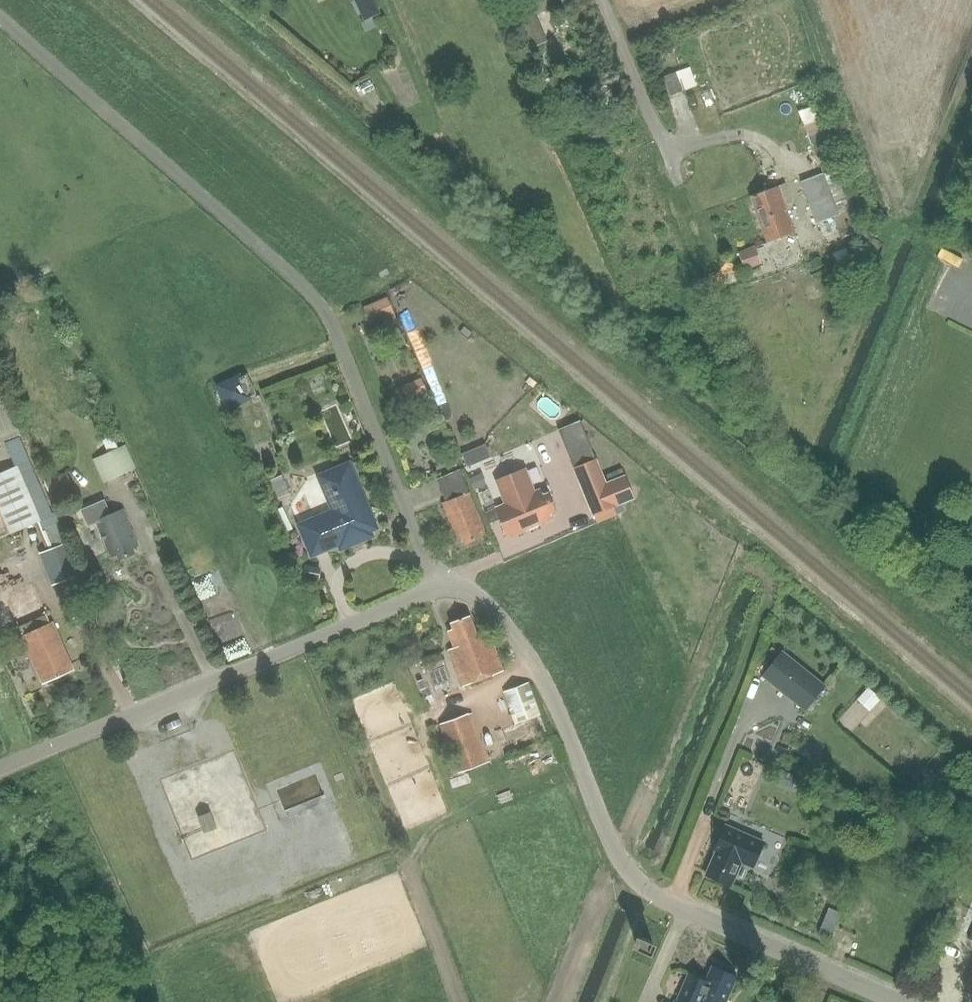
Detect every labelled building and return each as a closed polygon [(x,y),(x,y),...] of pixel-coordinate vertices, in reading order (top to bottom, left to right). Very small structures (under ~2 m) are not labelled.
[(382,11),(378,0),(360,0),(365,17),(382,11)] [(521,17),(518,19),(528,46),(542,40),(531,14),(556,4),(555,0),(514,0),(521,17)] [(675,72),(663,77),(670,95),(682,90),(675,72)] [(805,126),(823,120),(817,104),(800,111),(805,126)] [(805,126),(812,145),(830,138),(823,120),(805,126)] [(840,163),(800,178),(816,220),(855,205),(840,163)] [(785,205),(792,202),(784,179),(749,192),(767,239),(794,229),(785,205)] [(745,269),(759,264),(753,246),(738,252),(745,269)] [(845,247),(830,253),(836,267),(851,260),(845,247)] [(373,329),(398,318),(389,296),(364,307),(373,329)] [(250,398),(240,376),(217,386),(227,409),(250,398)] [(422,378),(400,386),(405,400),(428,392),(422,378)] [(436,412),(417,419),(422,432),(441,425),(436,412)] [(25,455),(20,444),(7,449),(15,467),(0,473),(0,537),(9,533),(10,535),(35,523),(44,544),(65,535),(48,496),(44,498),(25,455)] [(126,445),(109,452),(120,475),(136,468),(126,445)] [(485,445),(462,454),(468,466),(490,457),(485,445)] [(596,459),(574,468),(593,516),(595,515),(598,523),(617,515),(614,507),(622,503),(634,498),(625,475),(606,483),(596,459)] [(336,512),(302,526),(314,556),(339,546),(372,531),(377,529),(367,505),(368,503),(365,496),(362,494),(349,465),(321,478),(336,512)] [(505,506),(487,513),(491,523),(499,520),(504,530),(513,526),(515,532),(550,517),(547,512),(552,510),(545,494),(541,496),(539,491),(535,493),(524,468),(494,480),(505,506)] [(48,480),(56,498),(79,489),(71,470),(48,480)] [(480,533),(484,531),(460,470),(439,479),(449,502),(443,505),(458,542),(462,540),(464,544),(482,537),(480,533)] [(482,474),(470,478),(475,489),(486,484),(482,474)] [(105,500),(81,510),(88,526),(97,523),(111,557),(117,555),(118,558),(134,552),(132,546),(137,544),(123,510),(111,515),(105,500)] [(614,507),(617,515),(625,512),(622,503),(614,507)] [(65,542),(38,553),(51,586),(78,575),(65,542)] [(0,573),(0,605),(12,600),(24,630),(52,619),(40,590),(26,595),(22,586),(37,580),(32,568),(5,579),(2,572),(0,573)] [(460,684),(500,669),(487,633),(476,637),(468,614),(449,621),(452,627),(446,629),(452,644),(446,646),(460,684)] [(53,622),(49,624),(22,636),(21,636),(42,684),(74,670),(53,622)] [(2,641),(8,655),(23,648),(17,635),(2,641)] [(438,651),(422,658),(427,672),(444,666),(438,651)] [(784,651),(763,677),(806,711),(827,685),(784,651)] [(549,739),(528,683),(503,692),(515,724),(527,720),(536,744),(549,739)] [(470,713),(437,725),(455,774),(488,762),(470,713)] [(777,745),(775,751),(787,756),(789,750),(777,745)] [(211,812),(198,817),(205,833),(218,828),(211,812)] [(753,868),(764,843),(723,826),(713,850),(717,852),(707,876),(730,886),(741,862),(753,868)] [(642,937),(637,948),(648,953),(653,942),(642,937)] [(713,966),(706,981),(690,974),(678,1001),(676,1001),(726,1001),(737,976),(713,966)]
